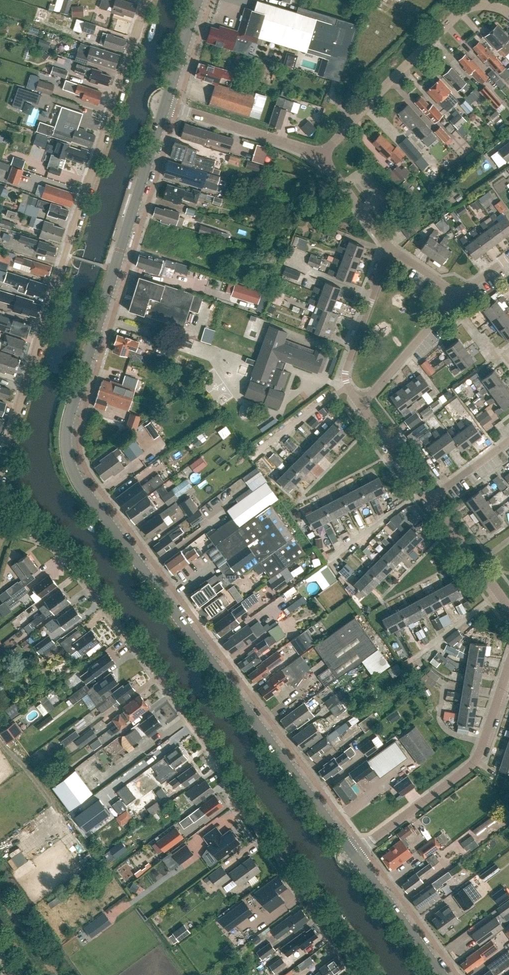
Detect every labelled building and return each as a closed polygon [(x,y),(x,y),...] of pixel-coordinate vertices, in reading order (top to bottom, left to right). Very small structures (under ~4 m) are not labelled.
[(59,12),(68,14),(72,0),(63,0),(59,12)] [(99,9),(106,11),(109,7),(113,8),(111,13),(123,16),(124,15),(133,17),(137,5),(120,0),(101,0),(99,9)] [(347,60),(358,24),(353,23),(298,6),(296,12),(267,3),(264,13),(254,10),(244,8),(237,31),(258,37),(262,38),(323,58),(334,61),(329,78),(333,79),(339,81),(346,60),(347,60)] [(72,17),(84,16),(83,6),(71,7),(72,17)] [(82,30),(93,34),(96,25),(78,20),(75,31),(81,33),(82,30)] [(491,31),(508,51),(508,39),(497,26),(491,31)] [(258,37),(237,31),(227,28),(227,29),(220,27),(220,29),(212,27),(207,41),(232,49),(244,53),(247,40),(252,42),(256,43),(258,37)] [(491,31),(485,36),(503,57),(508,52),(508,51),(491,31)] [(103,46),(123,52),(127,41),(117,38),(117,36),(107,32),(103,46)] [(47,51),(50,42),(39,39),(37,47),(47,51)] [(473,47),(480,55),(479,56),(488,66),(490,64),(504,80),(508,76),(508,73),(486,47),(485,48),(479,42),(473,47)] [(114,69),(119,56),(80,43),(75,61),(86,64),(88,58),(98,61),(97,64),(114,69)] [(318,72),(295,65),(298,56),(287,53),(283,66),(319,77),(320,76),(329,79),(329,78),(334,61),(323,58),(318,72)] [(472,60),(471,61),(465,55),(459,60),(465,66),(463,67),(470,75),(472,73),(481,83),(488,78),(472,60)] [(209,105),(249,117),(249,115),(257,118),(264,96),(256,93),(255,95),(218,84),(221,77),(232,80),(234,73),(208,64),(207,66),(199,63),(195,76),(203,79),(203,80),(216,84),(209,105)] [(110,79),(111,77),(101,73),(101,72),(93,69),(77,64),(74,72),(80,74),(90,77),(89,81),(96,84),(98,82),(108,86),(109,84),(110,83),(111,80),(110,79)] [(50,73),(66,78),(68,71),(53,66),(50,73)] [(457,90),(466,83),(452,68),(443,75),(457,90)] [(440,79),(433,85),(453,106),(458,101),(450,92),(451,91),(440,79)] [(54,85),(38,80),(35,90),(51,95),(54,85)] [(101,92),(78,85),(65,80),(63,89),(76,93),(75,94),(83,96),(82,100),(97,105),(101,92)] [(447,101),(433,85),(427,91),(438,103),(439,102),(447,111),(453,106),(447,101)] [(485,85),(479,92),(495,109),(499,113),(505,108),(501,104),(502,103),(485,85)] [(480,104),(485,99),(475,88),(470,93),(480,104)] [(37,113),(42,96),(29,92),(24,109),(37,113)] [(18,103),(23,105),(27,96),(21,94),(18,103)] [(434,123),(442,116),(432,104),(430,106),(421,96),(415,102),(426,115),(426,114),(434,123)] [(282,109),(285,99),(278,97),(268,125),(280,129),(286,110),(282,109)] [(459,105),(467,114),(473,109),(465,100),(459,105)] [(420,139),(430,130),(408,105),(399,113),(405,121),(404,122),(413,132),(414,131),(420,139)] [(493,121),(500,114),(496,110),(489,117),(493,121)] [(458,129),(466,121),(458,112),(450,121),(458,129)] [(91,147),(95,136),(86,133),(86,131),(76,128),(74,134),(39,123),(37,132),(71,143),(72,141),(91,147)] [(308,137),(316,129),(311,123),(303,130),(308,137)] [(204,144),(205,142),(230,150),(234,139),(186,124),(182,138),(204,144)] [(450,137),(440,126),(434,132),(444,142),(445,142),(447,145),(452,140),(450,138),(450,137)] [(37,133),(33,144),(39,146),(42,135),(37,133)] [(394,148),(380,134),(372,142),(380,150),(379,151),(386,158),(389,155),(397,162),(404,155),(396,147),(394,148)] [(406,137),(398,144),(414,162),(422,155),(406,137)] [(84,161),(87,162),(89,154),(87,153),(88,150),(82,148),(81,151),(69,147),(70,145),(59,142),(54,156),(52,155),(47,169),(50,169),(49,173),(60,176),(62,169),(58,168),(63,155),(66,156),(66,158),(83,164),(84,161)] [(183,161),(182,164),(205,171),(212,173),(215,162),(195,156),(197,151),(188,148),(188,146),(175,142),(171,157),(183,161)] [(498,167),(507,161),(508,159),(508,142),(490,156),(498,167)] [(268,147),(256,144),(255,150),(266,153),(268,147)] [(240,158),(230,155),(228,162),(238,165),(240,158)] [(25,161),(13,156),(11,164),(22,168),(25,161)] [(413,162),(408,164),(412,173),(417,171),(413,162)] [(407,176),(397,165),(391,171),(401,181),(407,176)] [(18,185),(23,170),(12,166),(7,181),(18,185)] [(410,188),(409,186),(404,181),(400,185),(412,200),(413,199),(417,196),(410,188)] [(41,185),(37,183),(33,194),(37,195),(41,185)] [(71,206),(74,195),(55,189),(54,190),(52,189),(52,188),(45,185),(42,197),(71,206)] [(5,198),(8,190),(0,186),(0,195),(5,198)] [(192,194),(167,186),(163,199),(173,202),(172,203),(178,205),(178,203),(181,204),(183,199),(197,203),(199,197),(205,199),(206,194),(193,190),(192,194)] [(423,190),(419,193),(412,186),(410,188),(417,196),(413,199),(420,206),(422,205),(418,200),(426,193),(423,190)] [(433,197),(438,193),(432,187),(428,191),(431,194),(433,197)] [(68,216),(69,214),(68,212),(68,210),(61,208),(61,206),(29,196),(27,204),(49,211),(47,215),(54,217),(56,216),(66,219),(66,218),(68,216)] [(221,206),(223,199),(214,197),(212,203),(221,206)] [(477,211),(482,207),(477,200),(472,204),(475,208),(477,211)] [(500,213),(506,209),(500,201),(494,205),(500,213)] [(459,217),(467,211),(463,205),(455,211),(459,217)] [(0,207),(0,214),(6,216),(5,216),(14,219),(14,218),(16,212),(0,207)] [(162,218),(161,222),(170,225),(171,222),(182,226),(184,221),(179,219),(181,213),(168,209),(168,210),(157,207),(154,216),(162,218)] [(195,217),(197,211),(188,208),(186,214),(195,217)] [(444,217),(447,221),(453,217),(449,213),(444,217)] [(201,222),(203,216),(196,214),(195,220),(201,222)] [(495,223),(504,236),(508,233),(508,221),(505,216),(498,221),(496,219),(497,218),(494,214),(490,217),(495,223)] [(59,241),(63,229),(53,225),(53,224),(32,217),(29,226),(42,230),(40,237),(48,240),(49,238),(59,241)] [(401,228),(409,222),(406,217),(397,223),(401,228)] [(11,229),(13,222),(0,218),(0,225),(11,229)] [(441,232),(447,227),(439,218),(433,223),(441,232)] [(494,244),(504,236),(495,223),(488,229),(486,226),(487,225),(484,221),(480,224),(485,231),(494,244)] [(404,233),(412,227),(409,222),(401,228),(404,233)] [(222,231),(200,225),(198,232),(219,239),(222,231)] [(329,235),(331,230),(318,225),(316,230),(329,235)] [(407,237),(416,231),(412,227),(404,233),(407,237)] [(430,256),(439,243),(432,238),(433,236),(435,236),(438,232),(433,229),(420,249),(430,256)] [(484,251),(494,244),(485,231),(478,236),(476,234),(477,233),(474,229),(470,232),(474,238),(484,251)] [(229,233),(222,231),(219,239),(231,243),(232,240),(227,239),(229,233)] [(39,240),(39,241),(20,235),(18,241),(37,247),(35,251),(42,254),(44,253),(53,256),(54,254),(55,253),(56,251),(55,249),(56,247),(48,245),(49,244),(39,240)] [(297,247),(301,238),(296,236),(292,245),(297,247)] [(484,251),(474,238),(467,244),(465,241),(467,240),(464,236),(459,239),(474,259),(484,251)] [(445,244),(448,239),(444,237),(439,243),(430,256),(441,264),(450,251),(442,245),(444,243),(445,244)] [(304,251),(308,241),(301,238),(297,247),(296,248),(304,251)] [(359,258),(363,246),(349,241),(345,249),(342,248),(343,247),(338,245),(336,250),(344,253),(359,258)] [(9,263),(12,256),(0,252),(0,260),(9,263)] [(354,270),(359,258),(344,253),(340,261),(338,260),(338,258),(333,257),(331,261),(339,264),(354,270)] [(307,264),(318,268),(321,260),(316,257),(316,256),(311,254),(307,264)] [(188,275),(190,267),(167,260),(166,261),(149,256),(149,258),(140,255),(137,266),(145,269),(145,270),(146,271),(147,272),(150,273),(151,272),(162,276),(165,266),(174,269),(174,270),(188,275)] [(51,267),(23,258),(16,256),(14,262),(21,265),(20,269),(29,272),(44,277),(45,274),(48,275),(51,267)] [(349,282),(354,270),(339,264),(336,273),(333,271),(333,270),(329,268),(327,273),(349,282)] [(297,279),(299,273),(287,268),(284,274),(297,279)] [(47,285),(0,270),(0,280),(19,287),(18,291),(35,296),(35,295),(43,297),(47,285)] [(139,276),(128,310),(183,328),(189,310),(198,313),(203,297),(139,276)] [(281,292),(284,284),(279,282),(276,290),(277,290),(281,292)] [(336,300),(341,287),(326,282),(322,291),(319,290),(320,289),(315,287),(313,291),(321,294),(336,300)] [(258,304),(261,292),(235,283),(231,296),(258,304)] [(32,303),(33,301),(1,290),(0,294),(0,300),(15,304),(20,306),(18,312),(28,315),(29,314),(37,316),(41,305),(32,303)] [(284,293),(281,292),(277,290),(272,303),(280,305),(284,293)] [(331,311),(336,300),(321,294),(317,303),(314,301),(315,300),(310,298),(308,303),(322,309),(323,308),(331,311)] [(483,310),(490,320),(503,310),(498,303),(500,301),(501,302),(505,299),(502,295),(483,310)] [(269,306),(267,312),(272,314),(275,309),(269,306)] [(503,310),(490,320),(498,330),(508,321),(508,319),(505,313),(508,311),(508,313),(508,312),(508,306),(503,310)] [(338,313),(331,311),(323,308),(322,309),(319,317),(316,316),(317,315),(312,313),(310,318),(318,320),(333,326),(338,313)] [(0,315),(0,329),(26,338),(31,325),(20,321),(19,320),(16,319),(14,320),(0,315)] [(328,338),(333,326),(318,320),(314,329),(312,328),(312,326),(307,324),(306,329),(328,338)] [(498,330),(505,340),(508,338),(508,321),(498,330)] [(287,332),(270,326),(257,361),(247,357),(245,362),(255,366),(244,396),(279,409),(285,393),(280,391),(281,387),(283,387),(289,372),(283,370),(286,361),(317,372),(322,359),(325,361),(328,354),(316,350),(316,351),(284,339),(287,332)] [(212,341),(215,330),(204,327),(201,338),(212,341)] [(25,341),(6,335),(4,342),(0,340),(1,339),(0,339),(0,348),(1,349),(21,356),(25,341)] [(115,343),(115,344),(113,351),(127,356),(127,355),(133,357),(133,358),(159,367),(163,355),(152,352),(150,357),(135,352),(139,341),(130,339),(131,338),(126,337),(117,335),(117,336),(116,337),(115,340),(115,342),(115,343)] [(446,364),(453,360),(466,350),(458,340),(445,349),(451,357),(448,358),(447,357),(443,360),(446,364)] [(454,374),(473,360),(466,350),(453,360),(458,367),(456,368),(455,367),(451,370),(454,374)] [(20,360),(10,357),(11,355),(0,352),(0,362),(8,364),(7,365),(17,369),(20,360)] [(434,372),(426,361),(420,365),(428,376),(434,372)] [(17,369),(7,365),(8,364),(0,362),(0,372),(5,373),(5,372),(15,375),(17,369)] [(459,382),(469,375),(464,368),(455,375),(459,382)] [(486,386),(484,388),(483,387),(479,390),(482,394),(488,389),(501,380),(493,370),(481,379),(486,386)] [(430,396),(434,394),(420,374),(410,381),(419,394),(427,389),(428,391),(427,392),(430,396)] [(448,392),(447,391),(436,375),(431,378),(439,389),(443,395),(448,392)] [(128,410),(138,380),(125,376),(122,385),(110,381),(110,383),(102,380),(96,399),(107,403),(128,410)] [(496,399),(508,390),(501,380),(488,389),(494,396),(491,398),(490,397),(486,400),(489,404),(496,399)] [(424,401),(419,394),(410,381),(400,389),(409,401),(417,396),(418,399),(417,400),(420,404),(424,401)] [(10,390),(0,386),(1,385),(0,384),(0,396),(7,398),(10,390)] [(447,401),(455,395),(450,388),(447,391),(448,392),(443,395),(447,401)] [(400,389),(389,396),(399,409),(404,416),(410,411),(414,408),(409,401),(400,389)] [(508,390),(496,399),(501,407),(499,408),(498,407),(494,410),(497,415),(508,405),(508,391),(508,390)] [(461,413),(466,409),(458,398),(452,402),(461,413)] [(107,403),(96,399),(93,406),(105,410),(107,403)] [(437,399),(429,405),(433,411),(441,405),(437,399)] [(428,406),(420,413),(424,418),(432,412),(428,406)] [(322,408),(319,411),(324,417),(327,413),(322,408)] [(492,418),(486,410),(476,417),(482,425),(492,418)] [(130,412),(128,419),(138,422),(141,416),(130,412)] [(416,412),(404,421),(409,428),(421,420),(416,412)] [(314,429),(319,423),(314,418),(308,424),(314,429)] [(456,423),(461,430),(471,442),(480,435),(471,423),(464,428),(462,425),(464,424),(461,420),(456,423)] [(154,439),(160,435),(150,422),(145,426),(154,439)] [(327,426),(324,429),(336,442),(345,433),(334,422),(329,427),(327,426)] [(418,435),(427,428),(423,423),(414,430),(418,435)] [(461,430),(454,435),(452,433),(453,432),(450,427),(446,431),(456,444),(455,444),(460,450),(471,442),(461,430)] [(218,432),(223,439),(228,435),(223,428),(218,432)] [(336,442),(324,429),(321,432),(322,434),(318,438),(329,448),(336,442)] [(456,444),(446,431),(439,436),(438,434),(439,433),(436,429),(432,432),(436,438),(446,451),(455,444),(456,444)] [(195,438),(200,444),(206,439),(201,433),(195,438)] [(436,438),(429,444),(427,441),(429,440),(426,436),(421,440),(435,459),(446,451),(436,438)] [(289,438),(284,443),(293,451),(298,446),(289,438)] [(329,448),(318,438),(315,442),(313,440),(310,443),(322,455),(329,448)] [(280,442),(275,447),(284,456),(289,451),(280,442)] [(322,455),(310,443),(306,446),(308,448),(305,451),(315,462),(322,455)] [(101,460),(102,462),(96,467),(104,479),(113,473),(114,475),(125,468),(117,457),(122,453),(129,463),(140,455),(132,444),(122,452),(119,447),(101,460)] [(309,469),(315,462),(305,451),(300,456),(299,454),(296,457),(309,469)] [(269,458),(278,467),(283,462),(273,453),(269,458)] [(309,469),(296,457),(292,461),(294,462),(291,465),(302,476),(309,469)] [(270,470),(260,458),(255,462),(265,474),(270,470)] [(191,475),(197,469),(192,464),(186,470),(191,475)] [(295,483),(302,476),(291,465),(286,470),(285,468),(282,471),(295,483)] [(247,484),(261,474),(257,467),(242,477),(247,484)] [(220,469),(215,473),(223,484),(228,480),(220,469)] [(286,491),(295,483),(282,471),(278,475),(280,476),(276,481),(286,491)] [(116,498),(125,510),(164,481),(158,474),(142,486),(139,481),(116,498)] [(498,475),(492,480),(500,491),(506,486),(498,475)] [(378,494),(385,491),(378,477),(367,483),(375,498),(379,496),(378,494)] [(162,485),(156,489),(162,497),(161,497),(168,506),(193,487),(187,479),(168,492),(162,485)] [(276,498),(265,482),(226,510),(232,519),(237,526),(276,498)] [(371,501),(375,498),(367,483),(358,487),(365,501),(370,498),(371,501)] [(466,500),(474,511),(486,502),(486,501),(481,494),(483,492),(484,493),(488,490),(485,486),(466,500)] [(361,503),(365,501),(358,487),(350,492),(358,507),(362,506),(361,503)] [(353,510),(358,507),(350,492),(341,496),(348,510),(352,508),(353,510)] [(136,522),(157,507),(148,495),(127,511),(136,522)] [(179,504),(188,515),(198,508),(190,496),(179,504)] [(343,513),(348,510),(341,496),(332,501),(340,516),(344,515),(343,513)] [(493,496),(486,501),(486,502),(474,511),(481,521),(494,512),(493,511),(488,504),(491,502),(492,504),(496,500),(493,496)] [(371,501),(378,515),(384,512),(377,498),(371,501)] [(391,509),(396,506),(391,499),(387,502),(391,509)] [(340,516),(332,501),(324,505),(331,519),(330,519),(333,525),(338,523),(336,519),(340,516)] [(175,502),(143,525),(151,537),(168,525),(164,518),(169,515),(170,516),(176,511),(175,509),(178,507),(175,502)] [(239,528),(215,545),(231,568),(237,577),(252,566),(258,574),(265,569),(270,577),(304,553),(270,505),(239,528)] [(325,522),(330,519),(331,519),(324,505),(315,510),(323,525),(326,524),(325,522)] [(499,513),(503,510),(500,506),(493,511),(494,512),(481,521),(488,531),(501,522),(495,514),(498,512),(499,513)] [(188,518),(194,525),(205,517),(200,510),(188,518)] [(323,525),(315,510),(304,515),(312,529),(317,526),(318,528),(323,525)] [(400,512),(396,515),(401,521),(405,518),(400,512)] [(212,542),(215,545),(239,528),(237,526),(232,519),(208,536),(212,542)] [(358,523),(361,529),(367,526),(364,520),(358,523)] [(386,524),(393,531),(397,527),(390,520),(386,524)] [(154,545),(161,554),(169,548),(170,549),(176,544),(173,539),(183,532),(179,525),(163,537),(164,538),(154,545)] [(414,546),(422,538),(411,526),(406,532),(404,530),(401,533),(414,546)] [(328,535),(332,544),(338,541),(333,532),(328,535)] [(407,553),(414,546),(401,533),(398,537),(399,538),(396,542),(407,553)] [(400,560),(407,553),(396,542),(392,546),(390,544),(387,547),(400,560)] [(393,566),(400,560),(387,547),(383,551),(385,552),(382,555),(393,566)] [(173,573),(199,555),(194,548),(185,555),(181,550),(165,562),(173,573)] [(371,553),(368,556),(373,561),(376,558),(371,553)] [(38,569),(27,554),(11,566),(22,580),(19,582),(23,587),(35,578),(31,574),(38,569)] [(386,573),(393,566),(382,555),(378,560),(376,558),(373,561),(386,573)] [(379,580),(386,573),(373,561),(369,565),(371,567),(368,569),(379,580)] [(339,571),(347,578),(354,570),(346,563),(339,571)] [(337,580),(326,564),(312,573),(323,589),(337,580)] [(372,587),(379,580),(368,569),(364,574),(362,572),(360,575),(372,587)] [(275,591),(287,582),(280,572),(268,580),(271,584),(270,585),(275,591)] [(199,605),(231,583),(224,573),(217,578),(220,582),(212,587),(208,580),(200,586),(201,587),(191,594),(199,605)] [(41,599),(39,597),(56,585),(48,575),(32,587),(35,592),(30,596),(35,603),(41,599)] [(364,595),(372,587),(360,575),(356,579),(357,580),(353,585),(364,595)] [(455,598),(461,594),(454,580),(444,586),(452,602),(456,600),(455,598)] [(23,587),(19,582),(18,581),(7,589),(11,596),(23,587)] [(292,586),(282,592),(285,597),(295,591),(292,586)] [(448,604),(452,602),(444,586),(435,591),(442,604),(446,602),(448,604)] [(18,599),(28,593),(24,587),(4,602),(9,609),(20,601),(18,599)] [(42,612),(65,596),(60,589),(44,601),(45,603),(39,608),(42,612)] [(437,607),(442,604),(435,591),(426,595),(435,611),(438,609),(437,607)] [(225,605),(229,603),(223,594),(219,597),(219,596),(204,607),(211,617),(226,606),(225,605)] [(430,613),(435,611),(426,595),(418,600),(425,613),(429,611),(430,613)] [(70,602),(65,596),(42,612),(30,622),(33,626),(52,612),(54,614),(70,602)] [(246,598),(241,602),(246,609),(251,606),(246,598)] [(290,605),(294,609),(303,603),(299,598),(290,605)] [(420,616),(425,613),(418,600),(409,605),(417,620),(421,618),(420,616)] [(467,610),(471,608),(467,600),(463,603),(467,610)] [(466,612),(461,603),(455,606),(460,615),(466,612)] [(236,618),(247,611),(242,604),(213,625),(220,636),(239,623),(236,618)] [(413,623),(417,620),(409,605),(400,609),(408,623),(411,621),(413,623)] [(64,629),(81,617),(73,607),(57,619),(55,617),(45,624),(50,631),(60,624),(64,629)] [(402,626),(408,623),(400,609),(392,614),(400,630),(403,628),(402,626)] [(261,625),(264,622),(256,612),(244,622),(247,626),(256,619),(261,625)] [(399,630),(400,630),(392,614),(381,619),(389,633),(394,630),(395,632),(399,630)] [(23,627),(29,622),(26,617),(19,622),(23,627)] [(364,658),(376,649),(354,617),(313,646),(328,667),(316,676),(325,687),(364,658)] [(442,626),(439,619),(438,617),(432,620),(437,631),(443,628),(442,626)] [(261,661),(257,656),(261,653),(261,652),(275,641),(276,642),(285,635),(278,624),(268,631),(271,635),(269,637),(268,637),(256,646),(257,647),(248,653),(249,655),(238,663),(244,671),(253,664),(254,666),(261,661)] [(244,632),(239,636),(237,633),(229,639),(230,640),(224,644),(231,653),(237,649),(238,650),(245,645),(245,646),(257,638),(249,626),(242,630),(244,632)] [(18,631),(21,635),(27,631),(24,627),(18,631)] [(400,630),(399,630),(407,644),(411,642),(408,637),(410,636),(406,627),(404,628),(403,628),(400,630)] [(457,629),(445,639),(451,646),(463,637),(457,629)] [(74,633),(61,642),(70,654),(78,648),(82,654),(86,651),(89,655),(96,650),(93,646),(100,641),(91,630),(79,639),(74,633)] [(416,633),(419,640),(425,636),(422,630),(416,633)] [(290,641),(298,654),(309,646),(300,634),(290,641)] [(49,635),(33,646),(39,654),(54,642),(49,635)] [(484,656),(486,645),(470,642),(469,649),(467,649),(466,653),(484,656)] [(456,657),(459,651),(446,645),(443,651),(456,657)] [(269,670),(283,660),(277,651),(262,662),(256,666),(257,668),(249,674),(250,676),(249,677),(251,680),(253,680),(254,681),(262,675),(263,677),(270,672),(269,670)] [(438,652),(433,657),(440,662),(444,666),(449,660),(438,652)] [(102,672),(114,662),(107,653),(95,663),(96,664),(80,676),(86,683),(101,672),(102,672)] [(482,666),(484,656),(466,653),(465,658),(468,659),(467,664),(482,666)] [(46,655),(34,658),(36,666),(48,663),(46,655)] [(298,665),(305,660),(301,655),(269,678),(270,680),(265,684),(259,689),(266,699),(273,694),(273,695),(278,691),(278,690),(279,689),(278,687),(285,682),(285,681),(287,680),(290,683),(296,688),(306,675),(298,665)] [(433,657),(430,662),(437,667),(440,662),(433,657)] [(480,676),(482,666),(467,664),(466,669),(464,669),(463,673),(480,676)] [(431,670),(427,674),(436,681),(440,677),(431,670)] [(88,693),(97,706),(109,698),(108,696),(113,693),(110,689),(118,683),(114,677),(115,676),(113,673),(111,673),(111,672),(89,688),(86,684),(69,697),(73,704),(88,693)] [(437,682),(436,681),(427,674),(426,673),(422,678),(433,687),(437,682)] [(479,685),(480,676),(463,673),(462,678),(465,678),(464,683),(479,685)] [(341,683),(347,691),(356,684),(351,676),(341,683)] [(128,695),(135,689),(134,688),(134,686),(133,684),(131,684),(130,682),(124,687),(123,685),(113,693),(108,696),(109,698),(97,706),(102,712),(118,700),(120,703),(127,698),(128,695)] [(477,695),(479,685),(464,683),(463,689),(461,689),(460,692),(477,695)] [(476,705),(477,695),(460,692),(459,698),(461,698),(460,702),(476,705)] [(339,701),(334,694),(324,702),(329,709),(339,701)] [(127,714),(144,701),(140,695),(122,708),(124,712),(120,715),(119,714),(112,719),(116,724),(123,719),(123,718),(127,715),(127,714)] [(339,701),(329,709),(335,716),(352,703),(346,696),(339,701)] [(149,708),(144,701),(127,714),(127,715),(123,718),(123,719),(116,724),(116,725),(111,729),(115,734),(127,724),(126,723),(130,720),(131,721),(149,708)] [(297,728),(314,716),(304,702),(280,720),(288,731),(295,726),(297,728)] [(474,714),(476,705),(460,702),(459,708),(457,708),(457,711),(474,714)] [(49,712),(55,708),(51,703),(45,707),(49,712)] [(401,716),(397,711),(392,714),(396,719),(401,716)] [(472,726),(474,714),(457,711),(456,717),(458,718),(457,723),(472,726)] [(372,712),(357,724),(364,732),(379,721),(372,712)] [(132,730),(125,735),(131,744),(141,737),(141,736),(145,733),(148,737),(156,731),(155,729),(161,725),(153,714),(140,724),(139,722),(130,728),(132,730)] [(12,715),(2,723),(5,726),(15,719),(12,715)] [(75,724),(78,729),(86,722),(83,718),(75,724)] [(330,740),(351,725),(347,720),(311,747),(312,748),(307,752),(312,759),(318,754),(319,755),(332,745),(329,742),(330,740)] [(15,721),(5,729),(12,739),(22,731),(15,721)] [(308,746),(321,736),(312,723),(292,737),(301,749),(307,744),(308,746)] [(468,726),(458,724),(457,732),(467,734),(468,726)] [(417,764),(434,751),(415,726),(398,738),(417,764)] [(76,730),(61,741),(65,746),(79,735),(76,730)] [(85,733),(75,741),(80,748),(90,740),(85,733)] [(121,734),(102,747),(111,760),(130,747),(121,734)] [(97,738),(88,743),(90,749),(100,745),(97,738)] [(371,739),(360,747),(367,756),(378,748),(371,739)] [(367,761),(377,775),(379,777),(406,757),(394,741),(367,761)] [(322,776),(323,777),(324,778),(332,772),(334,774),(341,768),(339,766),(349,759),(349,758),(354,754),(355,752),(350,746),(343,751),(344,752),(335,759),(333,758),(323,765),(324,767),(319,771),(320,772),(320,774),(322,776)] [(166,757),(160,762),(166,771),(164,772),(168,778),(177,772),(174,768),(186,759),(178,747),(164,756),(166,757)] [(502,757),(498,768),(508,772),(508,760),(502,757)] [(356,794),(350,786),(355,782),(364,775),(368,781),(377,775),(367,761),(366,760),(348,773),(349,774),(344,778),(333,786),(345,803),(356,794)] [(186,786),(200,775),(193,765),(170,782),(175,788),(183,782),(186,786)] [(52,787),(69,810),(92,793),(75,770),(52,787)] [(153,780),(148,773),(143,776),(148,783),(149,784),(151,787),(157,783),(163,779),(160,775),(154,779),(153,780)] [(407,776),(394,785),(402,795),(415,786),(407,776)] [(196,803),(213,791),(206,780),(196,787),(195,786),(188,791),(196,803)] [(161,798),(167,795),(162,787),(156,791),(161,798)] [(177,814),(187,806),(179,795),(169,803),(177,814)] [(209,816),(222,806),(215,796),(197,808),(198,809),(189,815),(194,822),(207,813),(209,816)] [(152,815),(162,808),(157,801),(147,808),(152,815)] [(121,825),(132,818),(127,810),(116,818),(121,825)] [(494,814),(472,830),(475,834),(497,818),(494,814)] [(164,852),(184,838),(176,827),(156,841),(164,852)] [(230,850),(240,843),(236,837),(236,835),(233,831),(231,831),(230,829),(222,835),(216,827),(203,836),(209,845),(208,845),(218,860),(231,851),(230,850)] [(448,840),(442,832),(436,837),(442,845),(448,840)] [(102,851),(108,847),(99,835),(93,839),(102,851)] [(471,835),(460,843),(467,851),(477,843),(471,835)] [(432,852),(440,846),(433,837),(417,849),(423,858),(425,857),(432,852)] [(400,863),(411,855),(400,840),(389,848),(390,850),(381,857),(390,868),(399,862),(400,863)] [(128,851),(122,842),(110,851),(116,859),(128,851)] [(186,843),(172,854),(180,864),(194,854),(186,843)] [(86,865),(94,859),(85,847),(77,853),(86,865)] [(19,850),(7,856),(24,891),(36,885),(19,850)] [(432,852),(425,857),(430,863),(432,866),(438,861),(432,852)] [(227,876),(221,867),(204,879),(208,885),(213,881),(217,887),(232,876),(239,886),(247,880),(251,886),(258,881),(254,875),(260,871),(250,858),(230,873),(230,874),(227,876)] [(434,868),(432,866),(430,863),(416,873),(407,879),(408,880),(401,885),(407,892),(415,886),(417,886),(422,882),(420,878),(434,868)] [(484,881),(500,870),(495,863),(479,875),(484,881)] [(457,864),(453,867),(456,872),(461,869),(457,864)] [(143,873),(148,869),(147,867),(141,870),(140,869),(134,873),(137,877),(143,873)] [(441,883),(451,876),(448,871),(411,898),(419,909),(427,903),(429,903),(440,895),(436,889),(442,884),(441,883)] [(278,894),(287,887),(278,876),(255,893),(269,912),(283,901),(278,894)] [(135,893),(139,886),(133,883),(129,889),(135,893)] [(453,895),(463,910),(474,903),(463,888),(453,895)] [(503,901),(506,895),(498,892),(496,898),(503,901)] [(508,911),(508,899),(496,908),(502,916),(508,911)] [(252,912),(244,902),(228,914),(236,924),(252,912)] [(440,915),(433,921),(443,934),(446,932),(447,933),(452,929),(451,927),(459,921),(447,905),(438,912),(440,915)] [(302,924),(308,919),(301,909),(292,916),(290,915),(270,930),(277,939),(291,929),(294,933),(303,926),(302,924)] [(112,924),(104,914),(84,928),(91,939),(112,924)] [(479,944),(503,927),(495,917),(472,934),(479,944)] [(178,941),(190,933),(184,924),(173,933),(173,934),(178,940),(178,941)] [(309,942),(317,936),(316,935),(316,933),(314,931),(312,931),(311,929),(305,933),(304,931),(294,938),(295,939),(282,949),(287,955),(300,946),(302,949),(310,943),(309,942)] [(466,958),(467,959),(461,964),(462,965),(461,967),(463,969),(465,970),(466,971),(475,964),(476,966),(477,965),(479,965),(482,963),(482,961),(498,950),(491,940),(477,950),(476,950),(466,958)] [(270,942),(256,952),(262,959),(275,949),(270,942)] [(508,965),(508,953),(508,951),(487,966),(489,970),(482,974),(496,974),(508,965)] [(337,973),(337,972),(344,967),(336,956),(319,969),(321,971),(316,974),(335,974),(337,973)] [(274,973),(285,964),(281,958),(269,966),(274,973)] [(298,965),(302,971),(307,967),(303,962),(298,965)]
